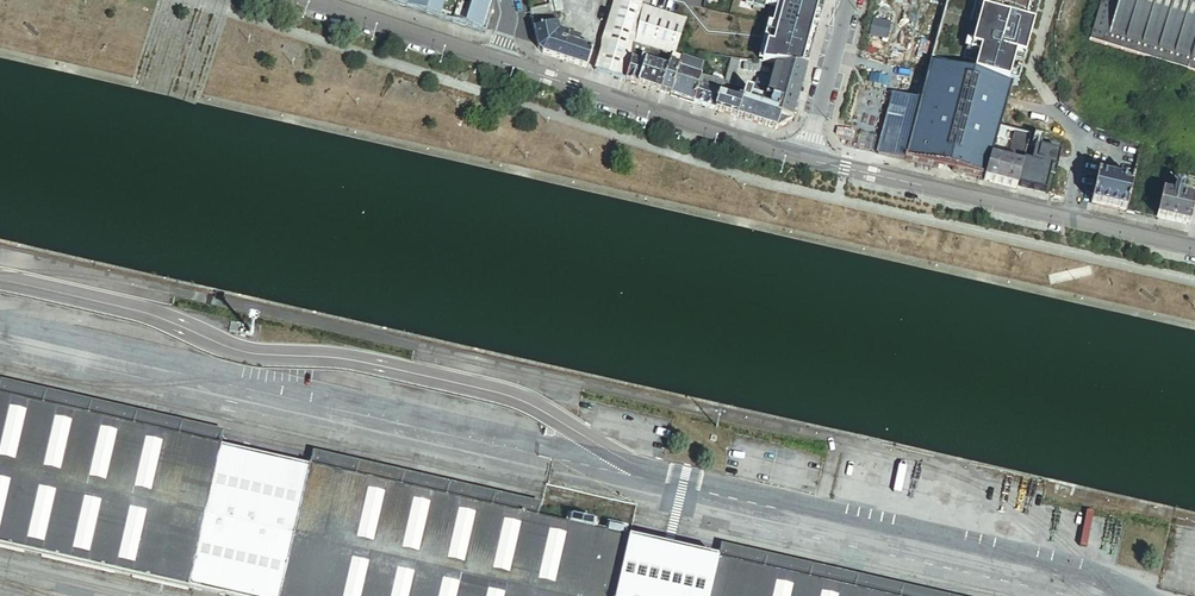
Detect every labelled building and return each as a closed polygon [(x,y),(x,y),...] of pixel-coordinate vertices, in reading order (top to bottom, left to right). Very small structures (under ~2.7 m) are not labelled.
[(485,36),(493,12),(494,9),(492,4),(491,0),(375,0),(485,36)] [(531,13),(533,20),(556,15),(553,0),(549,0),(551,9),(531,13)] [(616,3),(643,10),(643,7),(644,3),(645,0),(617,0),(616,3)] [(707,2),(733,8),(735,0),(707,0),(707,2)] [(984,15),(1028,27),(1036,0),(988,0),(984,15)] [(1089,42),(1194,72),(1194,0),(1101,0),(1089,42)] [(643,10),(616,3),(603,44),(603,53),(631,62),(632,60),(635,47),(650,51),(674,58),(675,59),(686,23),(660,13),(648,9),(643,7),(643,10)] [(559,25),(556,15),(533,20),(535,31),(559,25)] [(1028,27),(984,15),(969,64),(977,66),(972,86),(1010,95),(1017,67),(1027,70),(1037,31),(1028,27)] [(544,55),(588,69),(594,50),(578,45),(567,42),(559,39),(561,33),(559,25),(535,31),(540,51),(544,55)] [(569,36),(561,33),(559,39),(567,42),(569,36)] [(569,36),(567,42),(578,45),(580,39),(569,36)] [(648,58),(650,51),(635,47),(632,60),(646,65),(648,58)] [(672,64),(674,58),(650,51),(648,58),(652,59),(669,64),(672,64)] [(603,53),(597,72),(627,82),(631,62),(603,53)] [(683,61),(675,59),(674,58),(672,64),(671,68),(670,72),(663,93),(673,97),(680,71),(683,61)] [(666,68),(671,68),(672,64),(669,64),(652,59),(650,66),(665,70),(666,68)] [(632,60),(631,62),(627,82),(640,86),(646,65),(632,60)] [(725,86),(733,88),(741,61),(732,60),(725,86)] [(702,78),(705,67),(683,61),(680,71),(702,78)] [(762,73),(763,64),(752,62),(746,62),(745,71),(762,73)] [(650,66),(646,65),(640,86),(663,93),(670,72),(665,70),(650,66)] [(793,120),(807,70),(780,66),(777,66),(771,87),(768,98),(783,102),(779,116),(793,120)] [(696,104),(702,79),(702,78),(680,71),(673,97),(696,104)] [(1003,128),(1011,96),(972,86),(932,75),(925,104),(909,161),(988,182),(994,159),(996,151),(1003,128)] [(721,97),(725,86),(702,79),(696,104),(717,111),(721,97)] [(755,94),(768,98),(771,87),(758,83),(755,94)] [(736,102),(740,90),(733,88),(725,86),(721,97),(736,102)] [(777,130),(793,120),(779,116),(783,102),(768,98),(755,94),(748,92),(745,105),(757,109),(753,123),(777,130)] [(736,102),(721,97),(717,111),(736,117),(741,104),(736,102)] [(925,104),(895,97),(880,153),(909,161),(925,104)] [(736,117),(753,123),(757,109),(745,105),(741,104),(736,117)] [(1028,135),(1003,128),(996,151),(998,151),(1001,141),(1012,143),(1008,159),(1001,157),(1000,160),(994,159),(988,182),(1016,189),(1016,186),(1025,147),(1028,135)] [(1012,143),(1001,141),(998,151),(996,151),(994,159),(1000,160),(1001,157),(1008,159),(1012,143)] [(1025,147),(1016,186),(1044,192),(1049,169),(1050,166),(1047,166),(1046,168),(1030,164),(1031,158),(1049,162),(1051,153),(1025,147)] [(1167,172),(1165,179),(1185,185),(1187,175),(1175,171),(1174,174),(1167,172)] [(1110,177),(1098,175),(1091,203),(1125,211),(1128,197),(1132,182),(1125,181),(1110,177)] [(1184,224),(1187,225),(1193,199),(1180,196),(1182,187),(1174,185),(1172,194),(1162,191),(1155,217),(1158,218),(1184,224)] [(266,457),(220,446),(222,436),(0,386),(0,545),(187,588),(188,585),(229,595),(228,595),(235,595),(266,457)] [(266,457),(235,595),(661,595),(672,550),(628,540),(630,529),(540,509),(310,457),(308,466),(266,457)] [(672,550),(661,595),(924,595),(719,549),(717,560),(672,550)]
